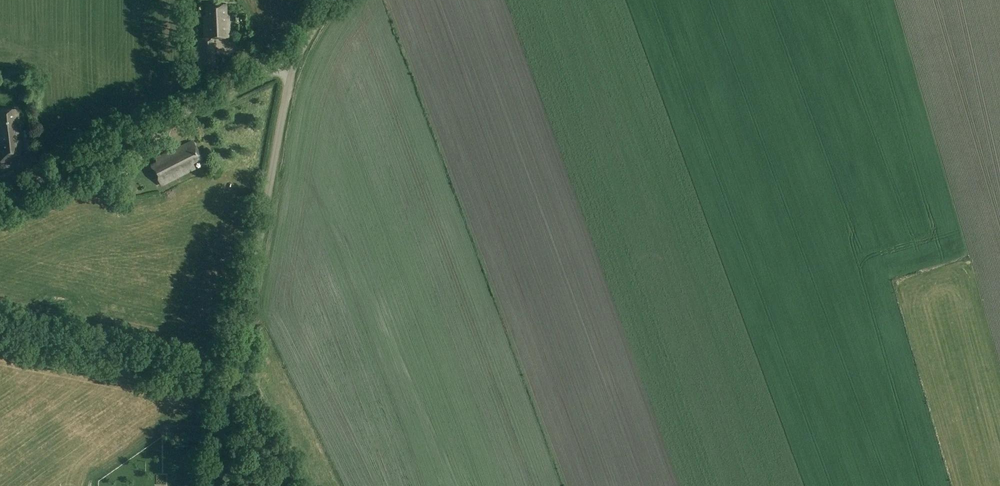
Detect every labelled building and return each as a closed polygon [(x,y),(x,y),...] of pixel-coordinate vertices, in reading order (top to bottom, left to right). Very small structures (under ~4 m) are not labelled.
[(213,37),(229,36),(228,16),(226,16),(226,3),(206,5),(206,16),(204,16),(205,38),(198,38),(199,71),(215,69),(213,37)] [(22,151),(21,140),(16,140),(16,133),(20,133),(17,108),(0,110),(0,152),(1,162),(21,160),(20,151),(22,151)] [(192,163),(202,158),(193,140),(174,149),(175,153),(169,155),(167,152),(156,158),(157,161),(150,164),(161,185),(195,168),(192,163)] [(130,168),(140,163),(136,154),(115,164),(120,174),(131,169),(130,168)]
